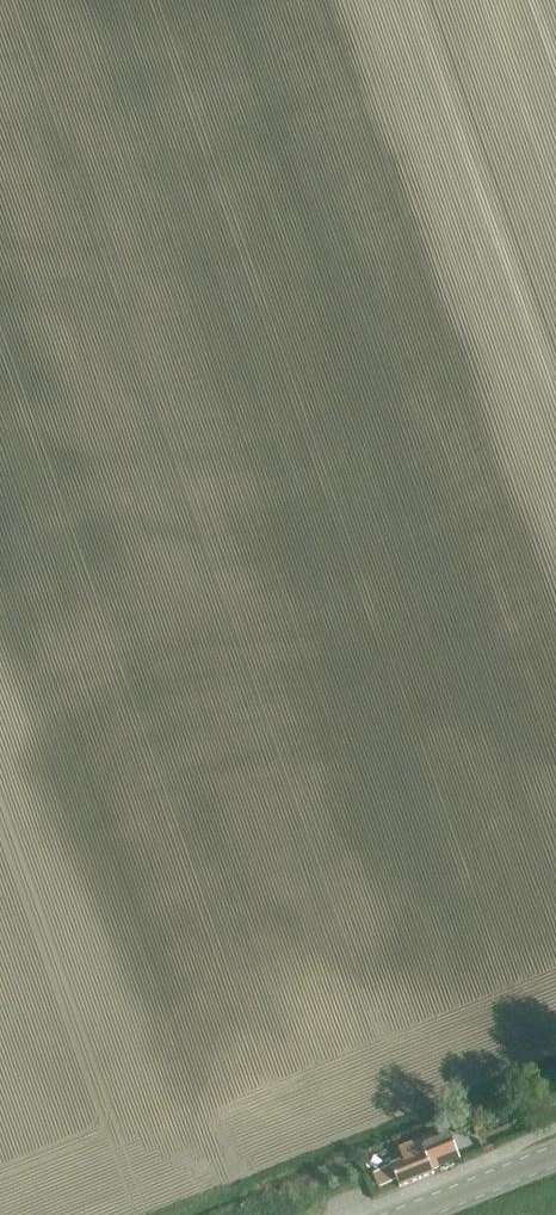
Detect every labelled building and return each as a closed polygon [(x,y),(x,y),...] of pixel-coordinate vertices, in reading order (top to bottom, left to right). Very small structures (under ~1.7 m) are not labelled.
[(398,1147),(401,1153),(405,1163),(392,1168),(400,1189),(434,1175),(431,1168),(439,1164),(430,1141),(422,1145),(420,1139),(398,1147)]
